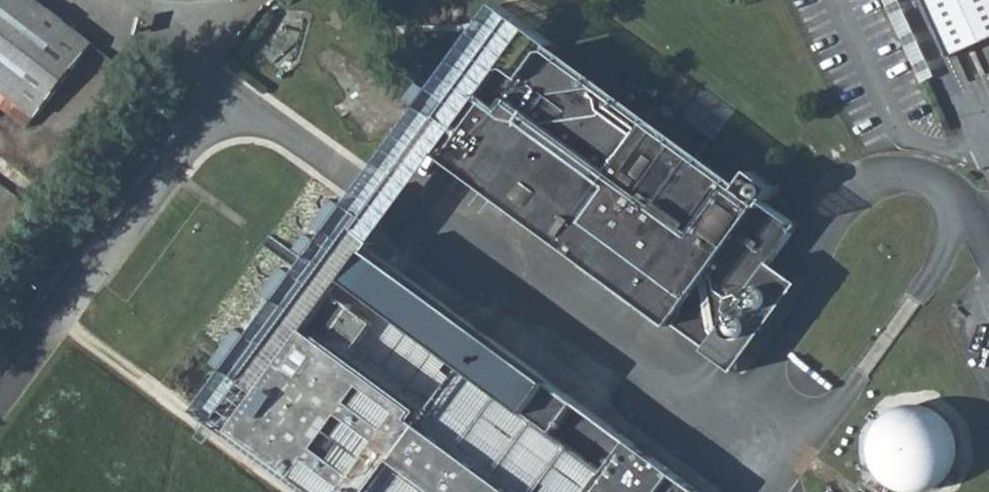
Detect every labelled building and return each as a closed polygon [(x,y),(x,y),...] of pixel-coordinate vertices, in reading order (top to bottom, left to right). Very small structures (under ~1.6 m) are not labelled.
[(36,0),(0,0),(0,89),(35,115),(91,43),(36,0)] [(953,54),(988,38),(988,0),(929,0),(953,54)] [(802,291),(773,267),(802,231),(774,207),(788,189),(765,170),(750,188),(567,37),(538,73),(520,58),(450,142),(703,352),(732,376),(802,291)] [(392,247),(398,240),(381,226),(391,214),(367,194),(346,220),(369,239),(363,247),(339,227),(327,242),(351,262),(336,279),(313,259),(237,352),(271,380),(254,400),(243,391),(231,406),(335,491),(688,491),(392,247)] [(881,405),(880,486),(956,487),(957,406),(881,405)]
